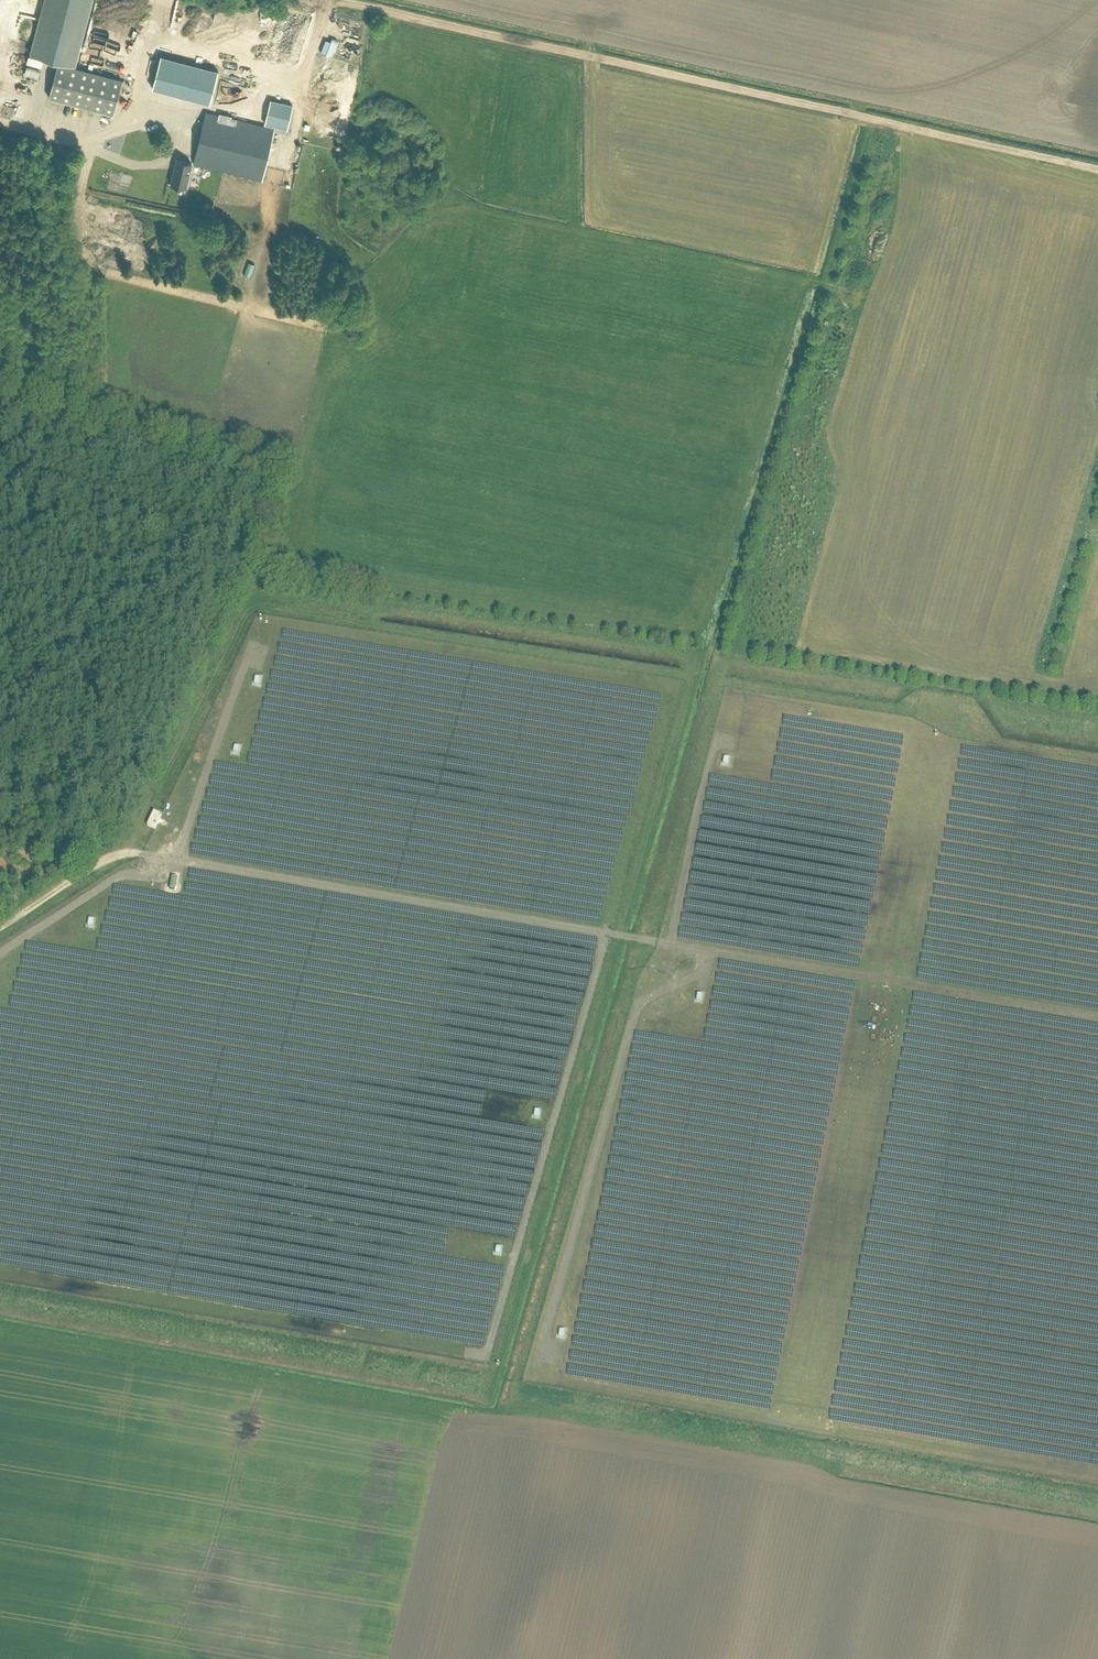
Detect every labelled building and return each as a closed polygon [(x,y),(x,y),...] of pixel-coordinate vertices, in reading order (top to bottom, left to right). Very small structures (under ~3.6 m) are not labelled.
[(74,64),(91,0),(45,0),(31,53),(74,64)] [(215,21),(216,36),(231,35),(230,20),(215,21)] [(326,35),(323,49),(358,56),(363,27),(335,22),(332,36),(326,35)] [(182,57),(187,44),(180,42),(175,55),(182,57)] [(210,102),(218,70),(161,55),(152,87),(210,102)] [(45,67),(45,62),(28,63),(29,78),(40,77),(40,68),(45,67)] [(59,62),(50,96),(114,114),(123,79),(59,62)] [(287,128),(292,104),(271,99),(265,123),(287,128)] [(262,180),(275,127),(207,111),(194,163),(262,180)] [(178,158),(171,183),(186,187),(193,162),(178,158)] [(154,812),(147,826),(155,830),(162,816),(154,812)]
